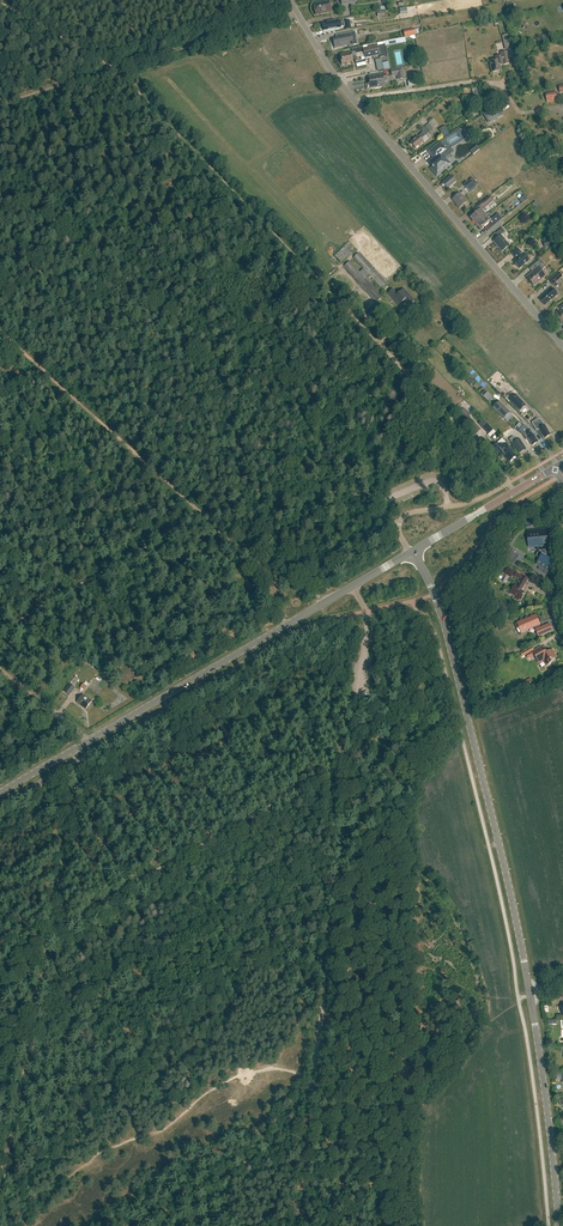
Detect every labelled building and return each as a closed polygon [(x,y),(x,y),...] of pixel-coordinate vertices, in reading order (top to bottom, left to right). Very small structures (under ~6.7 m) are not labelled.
[(316,15),(331,12),(329,2),(314,5),(316,15)] [(397,7),(399,14),(406,12),(404,5),(397,7)] [(344,22),(344,20),(340,21),(323,24),(324,31),(341,28),(341,27),(344,27),(345,30),(351,29),(349,21),(344,22)] [(404,37),(415,36),(414,29),(403,31),(404,37)] [(348,46),(353,45),(352,38),(356,38),(355,32),(337,35),(338,39),(333,40),(334,48),(348,45),(348,46)] [(505,50),(512,49),(509,34),(502,36),(505,50)] [(377,45),(377,46),(363,48),(364,52),(365,58),(379,55),(380,58),(387,56),(385,45),(377,47),(377,45)] [(356,57),(355,54),(364,52),(363,48),(363,46),(351,49),(352,53),(351,53),(351,52),(346,53),(347,54),(341,56),(341,59),(340,59),(342,66),(353,63),(352,58),(356,57)] [(509,64),(506,52),(500,54),(500,56),(495,58),(496,61),(489,63),(492,73),(501,71),(499,64),(502,64),(503,65),(509,64)] [(404,79),(402,68),(390,70),(392,77),(397,76),(398,80),(404,79)] [(384,86),(383,81),(387,80),(386,74),(376,76),(374,76),(369,77),(370,82),(371,82),(372,87),(371,88),(375,87),(376,88),(379,87),(384,86)] [(477,91),(476,88),(472,89),(472,93),(474,99),(480,98),(478,91),(477,91)] [(548,103),(558,102),(556,92),(546,93),(548,103)] [(491,117),(493,121),(502,115),(497,108),(485,116),(487,120),(491,117)] [(418,136),(410,143),(415,148),(423,142),(421,139),(430,132),(425,126),(421,130),(423,132),(418,136)] [(445,126),(439,130),(443,138),(449,134),(445,126)] [(445,158),(450,154),(440,142),(429,152),(434,158),(430,161),(434,165),(430,168),(437,176),(441,172),(440,170),(444,167),(445,169),(450,164),(445,158)] [(448,189),(456,182),(451,175),(442,183),(448,189)] [(469,192),(475,187),(470,181),(464,185),(469,192)] [(459,208),(467,202),(460,193),(452,199),(459,208)] [(487,204),(493,199),(493,198),(497,195),(494,193),(490,196),(484,201),(487,204)] [(481,219),(485,216),(480,209),(484,206),(481,202),(473,209),(476,212),(470,218),(475,224),(481,219)] [(481,219),(475,224),(480,230),(490,221),(485,216),(481,219)] [(502,252),(510,245),(501,235),(505,232),(502,228),(496,234),(499,237),(493,241),(502,252)] [(334,256),(339,261),(354,248),(349,242),(340,251),(334,256)] [(522,254),(517,248),(511,253),(516,259),(513,262),(519,269),(529,260),(523,253),(522,254)] [(387,283),(359,253),(353,258),(363,269),(360,272),(350,262),(344,267),(377,302),(382,296),(370,283),(374,280),(382,289),(387,283)] [(534,286),(539,281),(544,276),(540,270),(545,266),(540,259),(533,265),(537,269),(527,277),(534,286)] [(553,285),(562,277),(559,272),(549,280),(553,285)] [(413,274),(406,279),(410,284),(417,280),(413,274)] [(552,299),(557,294),(550,287),(545,292),(546,293),(539,299),(544,305),(545,305),(551,299),(552,299)] [(397,295),(392,289),(388,294),(396,302),(398,300),(401,303),(404,300),(409,305),(414,301),(406,292),(404,294),(401,291),(397,295)] [(515,395),(509,400),(519,411),(525,405),(515,395)] [(504,419),(510,412),(499,401),(493,408),(504,419)] [(465,423),(476,434),(481,430),(471,418),(465,423)] [(539,421),(538,419),(532,423),(536,430),(538,429),(542,436),(543,436),(544,438),(550,435),(548,431),(545,425),(544,425),(541,420),(539,421)] [(489,434),(493,430),(487,422),(482,427),(489,434)] [(533,435),(530,430),(527,428),(520,432),(522,434),(522,433),(526,439),(527,438),(529,441),(530,441),(532,445),(538,442),(536,438),(534,434),(533,435)] [(516,441),(513,437),(509,439),(512,443),(511,444),(518,454),(525,450),(524,448),(525,448),(520,439),(516,441)] [(513,451),(506,443),(501,448),(497,443),(491,449),(499,457),(502,454),(509,462),(516,456),(512,452),(513,451)] [(545,545),(546,552),(539,552),(539,553),(538,553),(537,553),(537,554),(537,555),(537,556),(537,557),(537,558),(538,558),(539,559),(536,564),(539,566),(549,572),(549,573),(550,573),(551,573),(551,572),(552,572),(552,571),(553,571),(553,570),(552,567),(555,562),(553,560),(554,558),(552,542),(551,528),(544,528),(544,530),(541,530),(527,531),(529,547),(543,546),(545,545)] [(507,561),(514,565),(516,566),(514,565),(512,563),(517,555),(513,553),(513,552),(515,549),(514,550),(511,548),(505,558),(508,560),(507,561)] [(512,578),(516,571),(506,565),(502,572),(512,578)] [(529,581),(529,580),(517,573),(515,577),(519,580),(510,594),(516,597),(515,598),(518,600),(519,599),(521,600),(527,591),(523,589),(529,580),(529,581)] [(520,622),(515,624),(517,629),(520,627),(522,631),(534,626),(539,637),(547,634),(544,626),(541,628),(539,624),(542,623),(539,614),(535,616),(531,614),(530,618),(526,616),(525,620),(521,619),(520,622)] [(543,660),(545,661),(547,665),(546,665),(547,666),(553,662),(552,660),(557,657),(553,649),(547,653),(545,652),(542,646),(527,655),(529,659),(536,655),(540,663),(540,662),(543,660)] [(85,683),(92,671),(87,667),(80,679),(85,683)] [(69,696),(75,688),(70,683),(63,691),(69,696)] [(85,709),(92,701),(83,694),(76,702),(85,709)]
